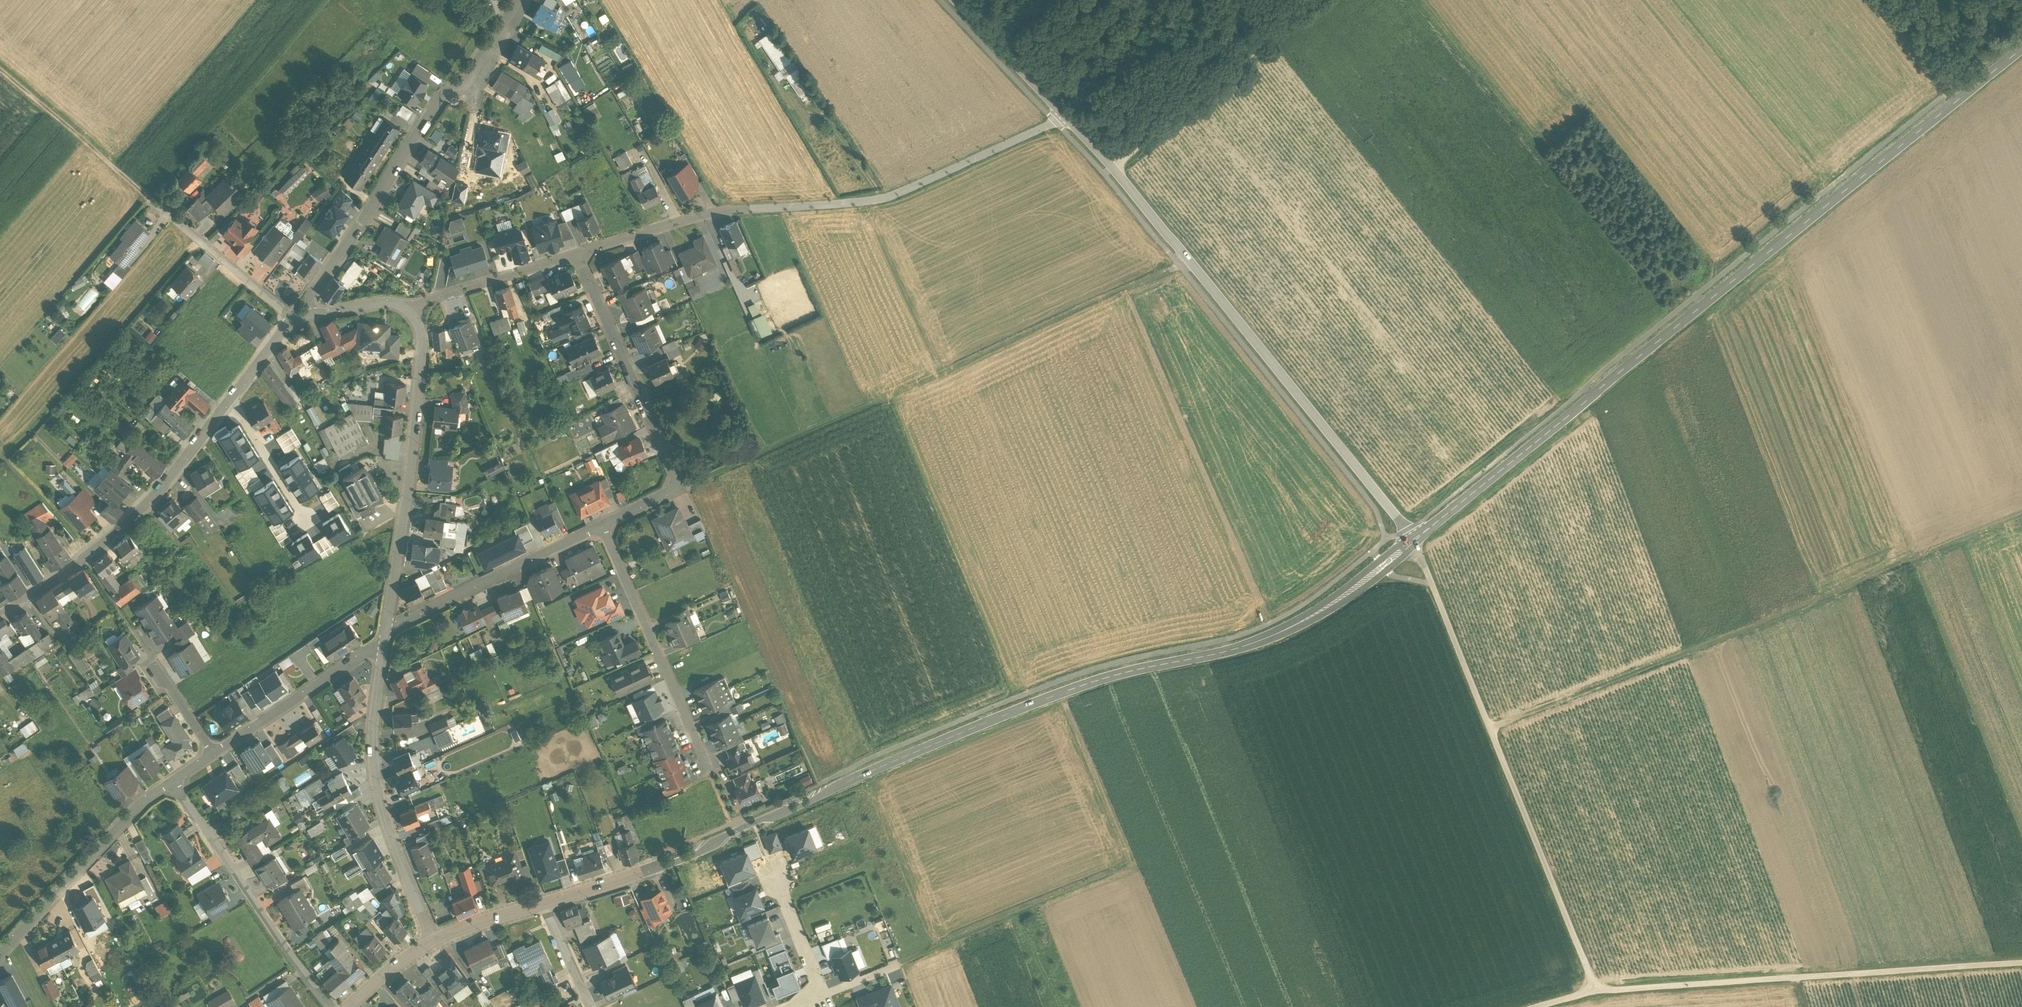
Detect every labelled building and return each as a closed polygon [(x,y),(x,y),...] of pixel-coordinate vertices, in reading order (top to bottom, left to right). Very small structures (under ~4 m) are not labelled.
[(566,0),(558,0),(566,14),(574,9),(568,0),(566,0)] [(556,11),(541,2),(533,17),(547,25),(551,18),(556,11)] [(790,61),(758,15),(747,22),(784,75),(785,74),(806,104),(817,97),(791,60),(790,61)] [(559,22),(551,18),(547,25),(555,29),(559,22)] [(539,48),(558,59),(561,54),(542,43),(539,48)] [(532,52),(518,44),(509,59),(523,67),(532,52)] [(545,59),(532,52),(523,67),(536,74),(541,66),(545,59)] [(571,59),(559,66),(571,88),(584,81),(571,59)] [(412,73),(424,81),(431,71),(419,63),(412,73)] [(527,87),(502,70),(492,85),(518,101),(522,94),(525,96),(528,91),(525,89),(527,87)] [(399,92),(415,102),(428,83),(424,81),(412,73),(399,92)] [(559,86),(549,91),(554,102),(564,96),(559,86)] [(525,96),(522,94),(518,101),(513,108),(519,112),(516,116),(522,120),(532,111),(529,108),(533,102),(525,96)] [(404,103),(399,111),(408,117),(413,109),(404,103)] [(560,119),(554,107),(545,112),(551,123),(560,119)] [(400,127),(385,117),(375,132),(390,142),(400,127)] [(500,132),(484,129),(481,144),(497,148),(500,132)] [(390,142),(375,132),(365,147),(380,157),(390,142)] [(479,153),(475,169),(500,174),(508,134),(500,132),(497,148),(481,144),(480,146),(479,146),(477,153),(479,153)] [(380,157),(365,147),(355,162),(370,172),(380,157)] [(441,156),(428,147),(419,160),(432,169),(433,169),(441,156)] [(632,161),(626,150),(615,156),(621,167),(632,161)] [(208,158),(203,153),(199,157),(204,162),(208,158)] [(441,156),(433,169),(432,169),(430,171),(447,182),(457,167),(441,156)] [(190,166),(178,178),(189,189),(201,176),(195,171),(204,162),(199,157),(190,166)] [(525,159),(518,163),(522,171),(529,167),(525,159)] [(295,171),(280,187),(285,192),(308,170),(307,169),(309,167),(306,164),(304,166),(299,162),(293,168),(295,171)] [(370,172),(355,162),(345,177),(360,187),(370,172)] [(697,176),(689,162),(683,166),(691,180),(697,176)] [(682,166),(668,174),(681,196),(689,191),(689,190),(695,186),(691,180),(683,166),(682,166)] [(630,168),(621,173),(623,176),(629,173),(631,177),(639,174),(636,168),(631,170),(630,168)] [(529,174),(532,185),(538,183),(534,172),(529,174)] [(645,187),(639,174),(631,177),(637,191),(638,191),(644,204),(661,196),(654,183),(645,187)] [(228,175),(202,201),(208,207),(216,200),(224,209),(243,191),(228,175)] [(414,179),(397,206),(406,212),(409,208),(415,212),(424,198),(432,202),(438,193),(414,179)] [(451,198),(464,201),(468,183),(455,181),(451,198)] [(326,196),(330,193),(324,184),(316,189),(321,196),(324,193),(326,196)] [(264,191),(259,188),(256,193),(261,196),(264,191)] [(334,204),(344,211),(353,198),(342,188),(332,203),(334,204)] [(202,201),(197,196),(187,207),(197,218),(208,207),(202,201)] [(593,210),(587,198),(582,200),(579,201),(585,214),(593,210)] [(334,204),(319,225),(333,235),(347,213),(344,211),(334,204)] [(571,205),(563,209),(567,219),(576,215),(571,205)] [(585,214),(577,217),(579,222),(576,223),(578,227),(581,226),(584,232),(599,225),(593,210),(585,214)] [(453,231),(467,226),(463,214),(449,219),(453,231)] [(136,217),(121,234),(124,237),(113,249),(125,260),(126,261),(138,247),(135,245),(149,229),(144,225),(144,224),(136,217)] [(243,222),(237,217),(235,218),(233,218),(231,221),(231,224),(225,231),(236,241),(247,239),(247,237),(249,237),(257,227),(256,226),(256,222),(252,219),(248,219),(246,218),(243,222)] [(264,237),(256,247),(272,260),(291,236),(293,234),(296,230),(290,226),(291,224),(291,222),(289,220),(287,221),(286,222),(280,217),(267,233),(266,232),(263,236),(264,237)] [(509,217),(496,221),(499,231),(512,227),(509,217)] [(555,218),(540,223),(541,227),(540,229),(535,231),(536,232),(535,234),(536,237),(538,239),(540,247),(549,245),(552,246),(556,245),(557,242),(562,240),(561,238),(556,222),(555,218)] [(293,234),(298,238),(310,223),(305,219),(296,230),(293,234)] [(566,219),(556,222),(561,238),(574,235),(566,219)] [(734,220),(721,226),(728,243),(729,243),(736,240),(742,237),(734,220)] [(413,229),(400,221),(400,222),(400,221),(395,230),(407,238),(413,229)] [(395,230),(386,225),(379,235),(386,239),(378,253),(393,262),(407,238),(395,230)] [(499,231),(497,232),(494,237),(498,249),(511,245),(515,259),(528,255),(520,229),(515,226),(512,227),(499,231)] [(696,243),(679,251),(684,262),(688,271),(689,271),(715,259),(703,233),(693,238),(696,243)] [(665,250),(659,238),(642,246),(645,252),(651,265),(654,263),(655,267),(669,261),(667,257),(668,257),(665,250)] [(247,239),(236,241),(234,244),(244,252),(253,242),(249,239),(247,239)] [(310,251),(296,240),(291,246),(306,257),(310,251)] [(736,240),(729,243),(734,255),(741,251),(736,240)] [(734,255),(729,243),(728,243),(723,245),(728,257),(734,255)] [(482,244),(470,248),(471,250),(463,252),(462,250),(451,254),(457,272),(487,263),(482,244)] [(675,258),(670,247),(665,250),(668,257),(667,257),(669,261),(675,258)] [(209,263),(215,257),(206,249),(200,255),(209,263)] [(637,249),(629,252),(632,261),(635,267),(643,263),(639,254),(637,249)] [(301,263),(298,267),(310,277),(322,261),(310,251),(306,257),(301,263)] [(301,263),(287,252),(283,256),(298,267),(301,263)] [(629,252),(619,256),(623,265),(632,261),(629,252)] [(651,265),(645,252),(639,254),(643,263),(647,271),(655,267),(654,263),(651,265)] [(202,262),(192,253),(188,257),(199,266),(202,262)] [(619,256),(601,265),(603,269),(605,268),(612,283),(628,276),(623,265),(619,256)] [(121,259),(113,268),(122,275),(131,264),(126,261),(125,260),(123,261),(121,259)] [(346,269),(347,270),(353,274),(357,277),(364,267),(354,259),(346,269)] [(684,262),(678,265),(684,280),(691,277),(689,271),(688,271),(684,262)] [(187,264),(173,280),(179,286),(179,288),(181,289),(183,289),(187,293),(201,277),(187,264)] [(113,268),(104,278),(113,285),(122,275),(113,268)] [(569,269),(549,278),(556,294),(576,285),(569,269)] [(334,276),(321,293),(331,301),(353,274),(347,270),(339,280),(334,276)] [(544,275),(529,281),(534,292),(549,285),(544,275)] [(515,299),(510,285),(496,290),(500,304),(506,302),(511,315),(518,313),(514,300),(515,299)] [(629,286),(617,292),(620,297),(622,297),(622,296),(631,292),(629,286)] [(631,292),(622,296),(622,297),(625,305),(627,304),(633,317),(652,309),(649,303),(651,302),(650,301),(644,286),(631,292)] [(656,298),(650,301),(651,302),(649,303),(652,309),(659,306),(656,298)] [(561,303),(547,309),(551,318),(564,312),(564,311),(565,311),(561,303)] [(565,311),(564,311),(564,312),(568,321),(572,329),(589,322),(581,303),(565,311)] [(270,321),(262,314),(251,306),(242,318),(244,319),(256,329),(261,332),(270,321)] [(655,311),(639,316),(640,320),(656,315),(655,311)] [(760,313),(754,315),(759,327),(761,333),(768,330),(760,313)] [(507,314),(490,320),(494,332),(511,326),(510,321),(507,314)] [(759,327),(754,315),(750,318),(755,328),(759,327)] [(471,318),(449,327),(454,338),(459,336),(463,345),(479,339),(471,318)] [(526,329),(523,318),(517,320),(520,331),(526,329)] [(236,329),(248,338),(256,329),(244,319),(236,329)] [(340,335),(332,319),(321,324),(329,340),(330,341),(340,335)] [(568,321),(550,329),(554,338),(572,330),(572,329),(568,321)] [(378,323),(373,322),(373,323),(364,322),(363,333),(362,344),(363,344),(375,345),(375,342),(381,343),(381,352),(397,354),(399,333),(386,332),(386,333),(380,333),(381,324),(378,323)] [(652,322),(643,326),(643,325),(640,326),(640,327),(632,331),(640,349),(661,340),(652,322)] [(59,324),(52,336),(58,340),(66,329),(59,324)] [(357,327),(340,335),(345,346),(344,346),(347,350),(355,346),(356,333),(357,327)] [(444,328),(433,329),(435,348),(445,347),(446,347),(444,328)] [(449,328),(444,328),(446,347),(445,347),(446,355),(453,354),(451,338),(453,338),(449,328)] [(594,334),(576,341),(583,356),(600,348),(594,334)] [(701,334),(695,343),(704,348),(709,339),(701,334)] [(329,340),(320,345),(325,355),(325,356),(330,353),(344,346),(345,346),(340,335),(330,341),(329,340)] [(674,337),(661,343),(664,349),(665,349),(677,344),(674,337)] [(576,341),(566,346),(573,361),(574,360),(583,356),(576,341)] [(316,344),(300,353),(306,363),(322,354),(316,344)] [(677,344),(665,349),(669,356),(680,351),(677,344)] [(293,356),(287,346),(277,351),(289,372),(306,363),(300,353),(293,356)] [(330,353),(325,356),(325,355),(323,356),(327,364),(334,360),(330,353)] [(665,355),(647,364),(654,380),(673,372),(665,355)] [(583,356),(574,360),(576,365),(585,361),(583,356)] [(576,365),(565,371),(568,377),(580,372),(592,367),(589,359),(576,365)] [(287,387),(268,362),(262,370),(279,393),(287,387)] [(306,363),(289,372),(295,380),(306,375),(311,372),(306,363)] [(592,367),(580,372),(583,379),(591,375),(595,373),(592,367)] [(595,373),(591,375),(598,390),(616,382),(609,367),(595,373)] [(311,372),(306,375),(309,381),(314,378),(311,372)] [(491,376),(499,395),(507,392),(500,373),(491,376)] [(183,379),(165,399),(178,410),(182,405),(179,403),(185,397),(200,411),(208,403),(195,392),(192,389),(193,388),(193,387),(183,379)] [(406,382),(385,380),(384,388),(386,388),(385,396),(385,397),(394,399),(404,400),(406,382)] [(201,386),(197,383),(193,387),(193,388),(192,389),(195,392),(201,386)] [(287,387),(279,393),(289,406),(297,400),(287,387)] [(464,393),(454,395),(453,407),(457,408),(466,409),(467,401),(464,393)] [(158,394),(143,413),(150,419),(158,409),(166,399),(158,394)] [(385,396),(375,395),(374,403),(394,405),(394,399),(385,397),(385,396)] [(618,395),(605,403),(608,409),(621,402),(618,395)] [(166,399),(158,409),(173,423),(181,413),(166,399)] [(273,415),(264,400),(246,411),(256,426),(269,417),(273,415)] [(314,421),(326,416),(319,400),(307,405),(314,421)] [(374,403),(347,400),(354,412),(356,417),(372,418),(373,411),(383,412),(384,412),(393,413),(394,405),(374,403)] [(608,409),(602,411),(609,425),(600,429),(605,438),(613,434),(614,435),(634,425),(623,402),(621,402),(608,409)] [(453,407),(436,405),(433,423),(441,424),(441,425),(443,427),(446,427),(448,426),(448,425),(455,425),(457,408),(453,407)] [(354,412),(324,428),(333,444),(339,454),(368,438),(356,417),(354,412)] [(393,413),(384,412),(383,412),(383,420),(380,419),(379,428),(382,428),(400,430),(402,414),(393,413)] [(173,423),(171,424),(184,436),(193,424),(181,413),(173,423)] [(280,425),(273,415),(269,417),(271,420),(271,423),(275,429),(280,425)] [(229,443),(233,449),(249,439),(239,423),(221,435),(227,444),(229,443)] [(276,435),(279,440),(295,431),(292,426),(276,435)] [(333,444),(324,428),(319,431),(328,447),(333,444)] [(400,430),(382,428),(381,438),(384,439),(383,448),(386,449),(385,455),(399,457),(401,437),(399,437),(400,430)] [(279,440),(282,445),(298,436),(295,431),(279,440)] [(619,445),(618,445),(621,450),(622,452),(621,457),(623,458),(625,459),(627,462),(631,461),(632,461),(633,459),(647,453),(638,435),(619,445)] [(282,445),(285,450),(301,441),(298,436),(282,445)] [(134,438),(116,464),(124,470),(134,456),(133,456),(142,445),(134,438)] [(258,454),(249,439),(233,449),(236,455),(234,456),(240,465),(258,454)] [(616,439),(600,447),(605,458),(610,456),(621,450),(618,445),(619,445),(616,439)] [(166,464),(147,448),(147,449),(142,445),(133,456),(134,456),(156,476),(166,464)] [(621,450),(610,456),(613,463),(623,458),(621,457),(622,452),(621,450)] [(77,455),(73,451),(64,459),(68,463),(77,455)] [(280,465),(290,481),(306,470),(302,464),(305,463),(299,453),(280,465)] [(324,455),(314,461),(319,470),(329,464),(324,455)] [(585,460),(588,468),(598,465),(595,456),(585,460)] [(485,466),(488,473),(506,466),(503,458),(485,466)] [(116,464),(110,459),(106,464),(110,467),(121,475),(124,471),(124,470),(116,464)] [(55,462),(46,462),(46,471),(55,471),(55,462)] [(207,462),(191,472),(203,492),(203,491),(202,489),(218,479),(207,462)] [(254,467),(251,462),(235,471),(238,476),(254,467)] [(341,466),(338,468),(342,475),(354,469),(350,462),(349,462),(341,466)] [(382,496),(364,464),(354,469),(342,475),(348,485),(357,502),(363,513),(375,507),(372,501),(382,496)] [(440,465),(431,464),(430,471),(432,471),(432,475),(429,477),(429,481),(431,484),(449,486),(452,484),(452,481),(450,478),(449,478),(451,465),(440,464),(440,465)] [(121,475),(110,467),(102,476),(122,492),(130,483),(121,475)] [(257,472),(254,467),(238,476),(241,481),(257,472)] [(306,470),(290,481),(300,496),(318,485),(313,476),(310,477),(306,470)] [(260,477),(257,472),(241,481),(244,486),(260,477)] [(122,492),(102,476),(95,485),(105,494),(114,501),(122,492)] [(601,479),(609,498),(615,495),(607,476),(601,479)] [(70,492),(75,488),(64,477),(60,481),(70,492)] [(263,482),(260,477),(244,486),(247,491),(263,482)] [(263,497),(267,504),(283,494),(273,478),(255,490),(261,499),(263,497)] [(586,489),(575,494),(579,501),(576,505),(581,516),(589,512),(596,504),(600,502),(600,501),(606,498),(598,481),(585,488),(586,489)] [(357,502),(348,485),(341,489),(350,506),(357,502)] [(94,501),(83,487),(76,492),(87,506),(88,506),(94,501)] [(330,488),(320,494),(329,509),(339,503),(330,488)] [(87,506),(76,492),(76,493),(77,495),(63,506),(75,521),(79,521),(84,517),(89,518),(94,514),(88,506),(87,506)] [(114,501),(105,494),(100,500),(105,505),(100,510),(112,521),(122,508),(114,501)] [(293,509),(283,494),(267,504),(271,509),(268,511),(274,521),(293,509)] [(197,495),(185,503),(195,518),(207,510),(197,495)] [(189,515),(173,498),(160,510),(163,513),(171,523),(175,527),(189,515)] [(43,500),(24,512),(38,535),(49,528),(44,520),(54,514),(43,500)] [(363,513),(357,502),(350,506),(355,516),(357,516),(363,513)] [(452,503),(443,502),(441,504),(440,509),(438,509),(435,511),(434,517),(443,519),(449,520),(450,514),(451,514),(451,510),(452,510),(453,507),(452,507),(452,503)] [(557,507),(549,511),(550,512),(550,511),(558,527),(564,524),(557,507)] [(677,508),(653,519),(668,548),(691,537),(686,525),(677,508)] [(217,526),(207,510),(195,518),(206,534),(217,526)] [(550,512),(536,518),(537,520),(535,523),(538,528),(541,528),(544,534),(558,527),(550,511),(550,512)] [(171,523),(163,513),(158,517),(167,527),(171,523)] [(338,513),(323,523),(328,531),(335,541),(344,536),(342,534),(349,529),(338,513)] [(434,517),(426,516),(423,533),(441,535),(442,527),(443,519),(434,517)] [(280,518),(269,525),(282,545),(293,539),(280,518)] [(449,520),(443,519),(442,527),(456,530),(458,521),(449,520)] [(700,519),(686,525),(691,537),(705,530),(700,519)] [(517,532),(522,543),(533,538),(526,523),(515,529),(517,532)] [(456,530),(442,527),(441,535),(455,537),(456,530)] [(38,535),(37,535),(49,555),(62,546),(50,528),(49,528),(38,535)] [(362,528),(357,531),(361,537),(365,534),(362,528)] [(313,540),(324,557),(339,548),(335,541),(328,531),(313,540)] [(485,568),(525,548),(522,543),(517,532),(477,551),(485,568)] [(292,543),(302,558),(309,554),(310,557),(319,551),(307,533),(292,543)] [(129,534),(114,547),(125,561),(136,553),(141,549),(129,534)] [(455,537),(441,535),(439,544),(454,546),(455,537)] [(431,545),(422,544),(422,545),(416,544),(415,550),(413,550),(412,560),(417,561),(416,564),(421,565),(424,565),(430,561),(431,563),(436,559),(438,558),(439,548),(431,546),(431,545)] [(62,546),(49,555),(51,557),(49,559),(46,561),(52,570),(70,558),(62,546)] [(592,546),(566,558),(569,566),(571,570),(573,569),(577,577),(579,582),(604,571),(592,546)] [(25,548),(14,554),(32,583),(43,576),(25,548)] [(0,550),(0,575),(4,581),(17,572),(2,549),(0,550)] [(150,562),(141,549),(136,553),(140,559),(139,560),(143,567),(150,562)] [(108,552),(93,564),(102,575),(103,575),(109,570),(117,563),(108,552)] [(430,561),(424,565),(421,565),(421,568),(423,574),(425,572),(432,569),(440,565),(436,559),(431,563),(430,561)] [(150,562),(143,567),(146,572),(153,567),(150,562)] [(552,565),(530,575),(533,581),(537,592),(541,591),(559,583),(552,565)] [(571,570),(569,566),(561,570),(566,582),(577,577),(573,569),(571,570)] [(84,568),(61,583),(66,590),(74,584),(80,593),(80,592),(93,584),(94,583),(84,568)] [(432,569),(425,572),(430,582),(435,580),(437,579),(432,569)] [(120,586),(109,570),(103,575),(102,575),(100,576),(112,591),(120,586)] [(4,581),(1,584),(3,588),(10,598),(27,587),(17,572),(4,581)] [(120,586),(112,591),(121,604),(140,589),(131,577),(120,586)] [(437,579),(435,580),(440,589),(446,586),(442,577),(437,579)] [(435,580),(430,582),(431,585),(435,592),(440,589),(435,580)] [(537,592),(533,581),(527,584),(534,601),(543,596),(541,591),(537,592)] [(417,582),(402,589),(410,605),(424,598),(424,597),(421,590),(417,582)] [(61,583),(37,599),(49,618),(56,614),(64,626),(72,621),(69,614),(57,596),(66,590),(61,583)] [(93,584),(80,592),(84,599),(98,591),(93,584)] [(431,585),(421,590),(424,597),(424,598),(435,592),(431,585)] [(610,606),(602,587),(576,598),(588,625),(607,616),(613,614),(610,606)] [(10,598),(3,588),(0,590),(0,605),(10,598)] [(519,589),(507,594),(507,593),(498,596),(502,606),(500,606),(503,614),(517,608),(518,611),(527,608),(519,589)] [(156,595),(136,608),(157,641),(173,631),(177,628),(177,627),(156,595)] [(609,621),(624,614),(619,602),(610,606),(613,614),(607,616),(609,621)] [(478,605),(468,610),(463,608),(462,613),(459,614),(463,623),(462,627),(466,628),(467,629),(484,621),(485,620),(481,611),(478,605)] [(493,605),(487,608),(494,622),(500,620),(493,605)] [(686,607),(670,614),(672,620),(688,613),(688,614),(689,613),(686,607)] [(494,622),(487,608),(481,611),(485,620),(484,621),(487,626),(494,622)] [(511,620),(529,613),(528,610),(509,617),(511,620)] [(42,635),(35,624),(26,611),(14,620),(23,633),(28,629),(36,640),(42,635)] [(672,620),(665,623),(670,634),(692,624),(688,614),(688,613),(672,620)] [(507,617),(500,620),(505,632),(513,629),(507,617)] [(10,623),(8,624),(4,619),(0,622),(0,626),(8,636),(15,630),(10,623)] [(195,631),(187,621),(177,627),(177,628),(173,631),(179,641),(188,635),(195,631)] [(692,624),(670,634),(674,644),(682,641),(697,634),(692,624)] [(321,642),(320,642),(321,643),(331,658),(332,659),(357,642),(351,632),(346,625),(321,642)] [(42,635),(36,640),(41,647),(53,639),(48,631),(42,635)] [(617,632),(603,639),(612,660),(626,653),(627,653),(623,644),(617,632)] [(697,634),(682,641),(685,647),(701,640),(698,633),(697,634)] [(125,635),(109,645),(121,665),(122,666),(128,662),(138,655),(125,635)] [(179,641),(174,643),(178,650),(192,642),(188,635),(179,641)] [(316,636),(306,642),(311,649),(315,647),(321,643),(320,642),(321,642),(316,636)] [(635,639),(623,644),(627,653),(626,653),(627,656),(640,650),(635,639)] [(41,647),(36,640),(29,645),(36,656),(44,651),(41,647)] [(178,650),(169,656),(181,675),(203,661),(192,642),(178,650)] [(321,643),(315,647),(325,662),(331,658),(321,643)] [(36,656),(29,645),(0,666),(0,670),(3,673),(19,663),(21,666),(36,656)] [(88,666),(75,647),(68,652),(81,671),(88,666)] [(0,650),(0,666),(9,659),(2,648),(0,650)] [(44,653),(34,660),(39,666),(48,659),(44,653)] [(644,661),(615,675),(619,683),(621,682),(625,690),(652,678),(644,661)] [(128,662),(122,666),(121,665),(116,668),(122,676),(133,669),(128,662)] [(292,663),(283,669),(286,674),(296,668),(292,663)] [(428,678),(422,665),(413,670),(416,677),(420,684),(423,690),(437,684),(433,676),(428,678)] [(122,676),(118,679),(122,686),(138,676),(133,669),(122,676)] [(260,707),(270,701),(288,689),(276,670),(259,681),(261,683),(259,685),(250,691),(258,703),(260,707)] [(9,672),(4,674),(9,682),(13,680),(9,672)] [(416,677),(407,681),(403,674),(400,676),(398,673),(396,675),(397,677),(390,680),(397,695),(420,684),(416,677)] [(138,676),(122,686),(118,679),(116,680),(131,704),(145,694),(147,690),(144,687),(142,686),(140,684),(142,682),(138,676)] [(724,676),(717,679),(721,690),(729,686),(724,676)] [(353,678),(339,687),(348,701),(350,703),(357,698),(364,693),(353,678)] [(717,679),(694,689),(699,700),(721,690),(717,679)] [(77,702),(102,689),(98,681),(73,694),(77,702)] [(442,696),(437,684),(423,690),(428,702),(442,696)] [(733,697),(729,686),(721,690),(726,700),(733,697)] [(238,688),(228,695),(233,702),(236,700),(241,708),(248,703),(242,694),(238,688)] [(251,708),(258,703),(250,691),(249,689),(242,694),(248,703),(251,708)] [(721,690),(699,700),(704,710),(726,700),(721,690)] [(651,692),(633,700),(637,708),(640,709),(643,716),(659,708),(662,707),(659,700),(660,697),(652,694),(651,692)] [(357,698),(350,703),(348,701),(343,704),(348,713),(361,704),(357,698)] [(233,702),(217,713),(219,716),(218,717),(217,720),(221,725),(224,726),(225,725),(227,728),(246,715),(241,708),(236,700),(233,702)] [(734,712),(744,707),(741,700),(731,705),(734,712)] [(730,706),(719,710),(722,716),(732,711),(730,706)] [(168,707),(157,714),(163,723),(174,715),(168,707)] [(659,708),(643,716),(645,722),(651,719),(662,714),(659,708)] [(418,712),(392,714),(393,730),(412,728),(411,720),(419,720),(418,712)] [(782,712),(775,716),(783,734),(790,730),(782,712)] [(729,713),(707,723),(711,734),(734,724),(729,713)] [(589,716),(592,724),(598,722),(595,714),(589,716)] [(186,732),(174,715),(163,723),(162,723),(175,742),(167,747),(173,756),(174,758),(191,746),(183,734),(186,732)] [(33,719),(21,726),(26,735),(38,728),(33,719)] [(446,719),(430,726),(433,734),(449,727),(446,719)] [(645,722),(636,726),(639,732),(643,730),(654,725),(653,724),(651,719),(645,722)] [(654,725),(643,730),(655,758),(677,748),(679,747),(673,736),(677,734),(674,729),(671,730),(666,719),(653,724),(654,725)] [(313,722),(300,730),(305,737),(308,743),(322,735),(313,722)] [(352,723),(337,733),(340,738),(343,736),(344,738),(356,730),(352,723)] [(734,724),(711,734),(716,744),(721,742),(738,734),(734,724)] [(300,730),(289,738),(294,745),(305,737),(300,730)] [(434,736),(439,746),(451,741),(447,730),(434,736)] [(738,734),(721,742),(723,748),(726,747),(743,739),(741,733),(738,734)] [(340,738),(324,748),(329,755),(332,753),(339,764),(354,754),(344,738),(343,736),(340,738)] [(294,745),(289,738),(279,744),(288,757),(297,750),(294,745)] [(743,739),(726,747),(729,753),(743,746),(743,747),(746,746),(743,739)] [(26,741),(15,747),(18,753),(29,747),(26,741)] [(156,741),(150,745),(158,756),(164,752),(161,748),(156,741)] [(251,747),(250,745),(245,748),(245,747),(244,747),(245,755),(245,759),(246,763),(247,766),(247,765),(250,764),(253,769),(270,758),(271,757),(264,747),(260,741),(251,747)] [(283,761),(271,742),(264,747),(271,757),(270,758),(276,766),(283,761)] [(167,747),(166,745),(161,748),(164,752),(168,759),(173,756),(167,747)] [(147,746),(131,757),(143,776),(160,765),(147,746)] [(743,746),(729,753),(730,757),(726,758),(732,770),(750,762),(750,761),(747,755),(743,747),(743,746)] [(655,758),(654,759),(666,787),(678,781),(678,782),(690,777),(685,765),(688,764),(685,758),(682,759),(677,748),(655,758)] [(409,751),(393,758),(399,772),(411,767),(415,765),(410,755),(409,751)] [(421,763),(416,753),(410,755),(415,765),(421,763)] [(238,763),(231,768),(239,781),(246,776),(238,763)] [(129,765),(121,770),(130,784),(131,784),(138,779),(129,765)] [(411,767),(399,772),(401,777),(395,779),(401,793),(407,790),(419,785),(420,783),(421,781),(420,779),(418,777),(415,778),(411,767)] [(121,770),(114,775),(115,777),(113,779),(108,778),(106,780),(105,784),(107,787),(111,788),(117,798),(133,787),(131,784),(130,784),(121,770)] [(221,775),(216,778),(216,779),(212,782),(211,780),(202,786),(215,804),(224,798),(238,789),(226,770),(220,774),(221,775)] [(748,770),(732,777),(737,787),(752,780),(748,770)] [(342,772),(328,780),(330,785),(333,790),(337,799),(345,795),(351,791),(345,778),(342,772)] [(279,781),(285,788),(290,785),(284,777),(279,781)] [(737,787),(735,788),(737,792),(737,793),(739,794),(740,796),(739,797),(740,798),(742,802),(760,794),(753,779),(737,787)] [(323,782),(307,791),(312,801),(312,800),(319,797),(327,793),(324,789),(330,785),(328,780),(323,782)] [(666,787),(662,788),(665,795),(680,788),(678,782),(678,781),(666,787)] [(419,785),(407,790),(409,796),(421,791),(419,785)] [(359,787),(351,791),(345,795),(348,801),(362,792),(359,787)] [(327,793),(319,797),(323,806),(337,799),(333,790),(327,793)] [(319,797),(312,800),(312,801),(317,810),(323,806),(319,797)] [(224,798),(216,804),(220,810),(228,805),(224,798)] [(432,799),(399,812),(405,827),(420,821),(418,815),(436,808),(432,799)] [(356,804),(338,815),(343,825),(345,823),(351,833),(352,834),(363,828),(369,824),(368,824),(367,824),(356,806),(357,805),(356,804)] [(270,809),(258,816),(262,823),(269,819),(275,816),(270,809)] [(634,827),(628,814),(626,815),(629,820),(623,823),(626,831),(628,830),(632,842),(633,842),(633,843),(639,842),(634,827)] [(626,815),(617,819),(619,824),(623,823),(629,820),(626,815)] [(262,823),(252,829),(251,828),(238,837),(250,856),(259,850),(254,841),(262,836),(267,843),(279,835),(269,819),(262,823)] [(205,862),(196,847),(194,848),(188,840),(185,841),(179,832),(178,833),(174,827),(168,831),(172,837),(168,840),(180,857),(177,860),(187,875),(205,862)] [(351,833),(344,838),(347,844),(366,833),(363,828),(352,834),(351,833)] [(785,837),(793,856),(815,847),(808,828),(785,837)] [(626,831),(620,832),(621,833),(624,845),(632,842),(628,830),(626,831)] [(429,832),(416,838),(418,845),(426,842),(432,840),(429,832)] [(764,837),(770,852),(782,847),(776,832),(764,837)] [(143,838),(135,842),(141,854),(149,850),(143,838)] [(372,839),(353,850),(360,862),(364,868),(366,867),(380,858),(383,857),(372,839)] [(529,847),(540,881),(560,874),(556,861),(549,841),(529,847)] [(746,852),(750,860),(762,855),(756,841),(743,846),(746,852)] [(426,842),(418,845),(412,847),(422,874),(428,872),(428,873),(429,873),(429,872),(436,869),(426,842)] [(619,847),(618,847),(620,851),(617,852),(618,856),(621,855),(623,862),(638,857),(633,843),(633,842),(632,842),(624,845),(619,847)] [(608,843),(603,844),(607,855),(612,853),(608,843)] [(344,845),(331,853),(335,860),(348,852),(344,845)] [(259,850),(250,856),(247,857),(251,862),(262,855),(259,850)] [(515,850),(502,854),(504,859),(485,866),(487,873),(495,871),(499,882),(510,877),(512,882),(525,878),(515,850)] [(598,851),(585,855),(587,862),(575,866),(579,876),(604,868),(601,857),(598,851)] [(740,876),(754,870),(750,860),(746,852),(721,862),(729,880),(740,876)] [(262,856),(251,863),(255,869),(257,867),(265,861),(262,856)] [(265,861),(257,867),(267,884),(270,882),(284,873),(273,856),(265,861)] [(380,858),(366,867),(377,884),(377,885),(383,882),(391,876),(380,858)] [(556,861),(560,874),(560,875),(570,872),(565,858),(556,861)] [(118,875),(117,872),(107,878),(119,901),(144,888),(140,879),(130,860),(120,865),(123,872),(118,875)] [(360,862),(344,871),(348,877),(364,868),(360,862)] [(315,863),(305,869),(308,875),(318,869),(315,863)] [(464,868),(458,870),(467,894),(471,892),(477,890),(469,866),(464,868)] [(495,871),(487,873),(491,884),(499,882),(495,871)] [(284,873),(270,882),(273,888),(288,879),(284,873)] [(146,876),(140,879),(144,888),(148,894),(154,891),(146,876)] [(732,886),(742,882),(740,876),(729,880),(726,881),(728,887),(732,886)] [(304,877),(292,884),(296,891),(300,889),(302,892),(311,887),(304,877)] [(732,886),(735,895),(752,888),(748,879),(742,882),(732,886)] [(383,882),(377,885),(377,884),(370,889),(374,896),(375,895),(386,887),(383,882)] [(214,883),(198,893),(202,900),(218,891),(214,883)] [(96,903),(102,900),(94,884),(83,889),(89,899),(93,897),(96,903)] [(386,887),(375,895),(379,900),(393,890),(389,885),(386,887)] [(749,910),(762,905),(755,887),(752,888),(735,895),(733,896),(740,914),(749,910)] [(218,891),(202,900),(210,912),(224,904),(230,901),(222,888),(218,891)] [(296,891),(280,901),(295,927),(308,920),(306,916),(311,913),(307,906),(309,904),(302,892),(300,889),(296,891)] [(393,890),(379,900),(387,907),(395,916),(404,909),(396,889),(393,890)] [(661,891),(643,899),(646,906),(651,917),(652,917),(665,911),(667,912),(670,911),(671,908),(669,906),(667,905),(661,891)] [(467,894),(454,900),(455,902),(453,903),(459,916),(477,908),(471,892),(467,894)] [(615,899),(617,906),(630,902),(628,895),(615,899)] [(96,903),(93,897),(89,899),(74,907),(85,928),(104,918),(96,903)] [(166,901),(155,907),(161,917),(171,911),(166,901)] [(224,904),(210,912),(214,920),(228,911),(224,904)] [(576,905),(561,911),(567,929),(574,927),(576,932),(577,931),(592,925),(590,919),(582,922),(576,905)] [(374,915),(366,906),(360,910),(368,920),(374,915)] [(651,917),(646,906),(640,908),(648,925),(654,922),(652,917),(651,917)] [(395,916),(387,907),(381,912),(389,921),(382,927),(395,941),(407,930),(395,916)] [(354,916),(356,919),(362,925),(368,920),(360,910),(354,916)] [(751,917),(749,910),(740,914),(738,914),(740,921),(751,917)] [(352,913),(344,920),(348,925),(356,919),(354,916),(352,913)] [(764,940),(775,936),(768,917),(750,924),(757,943),(764,940)] [(592,925),(577,931),(581,941),(597,934),(592,925)] [(69,930),(49,940),(60,959),(79,949),(69,930)] [(329,940),(323,930),(312,937),(321,947),(329,940)] [(374,934),(362,945),(374,959),(386,948),(374,934)] [(609,934),(584,946),(588,956),(590,955),(595,966),(607,960),(619,955),(609,934)] [(775,936),(764,940),(767,947),(783,941),(780,934),(775,936)] [(488,938),(470,947),(471,950),(466,952),(474,969),(496,958),(497,958),(492,947),(488,938)] [(838,938),(822,944),(827,958),(832,956),(844,951),(838,938)] [(338,939),(331,945),(337,951),(330,957),(350,980),(364,968),(338,939)] [(540,940),(525,947),(524,945),(514,949),(518,959),(519,963),(521,962),(524,969),(536,964),(539,971),(549,967),(552,966),(540,940)] [(50,941),(34,949),(37,955),(36,958),(38,961),(41,962),(44,968),(47,966),(60,960),(50,941)] [(769,955),(786,948),(783,941),(767,947),(766,947),(769,955)] [(502,942),(492,947),(497,958),(496,958),(500,966),(505,964),(504,961),(509,959),(502,942)] [(782,971),(793,967),(786,948),(769,955),(773,966),(779,964),(782,971)] [(844,951),(832,956),(835,963),(833,964),(836,970),(837,970),(840,977),(858,970),(850,949),(844,951)] [(449,955),(442,961),(446,967),(435,974),(434,975),(438,982),(446,992),(451,988),(453,991),(468,980),(449,955)] [(619,955),(607,960),(609,966),(621,960),(619,955)] [(330,957),(322,963),(324,966),(317,972),(335,993),(350,980),(330,957)] [(93,958),(84,962),(90,974),(99,969),(93,958)] [(60,960),(47,966),(50,972),(52,973),(63,967),(60,960)] [(625,964),(613,970),(616,975),(626,971),(627,971),(628,971),(625,964)] [(429,966),(423,971),(434,985),(438,982),(434,975),(435,974),(429,966)] [(549,967),(539,971),(542,978),(552,974),(549,967)] [(779,981),(771,984),(776,995),(800,986),(793,967),(782,971),(776,973),(779,981)] [(752,970),(757,983),(764,981),(759,968),(752,970)] [(885,974),(889,982),(893,980),(903,975),(900,968),(885,974)] [(99,969),(90,974),(94,981),(102,976),(99,969)] [(616,975),(601,982),(607,997),(622,990),(633,985),(632,984),(627,971),(626,971),(616,975)] [(552,974),(542,978),(545,985),(555,980),(558,979),(555,973),(552,974)] [(12,975),(0,981),(0,982),(9,999),(13,1006),(17,1006),(26,1002),(12,975)] [(736,983),(742,997),(746,1006),(747,1006),(764,1000),(757,983),(754,975),(736,983)] [(59,994),(50,978),(42,982),(50,999),(59,994)] [(196,980),(185,987),(190,994),(201,987),(196,980)] [(408,980),(396,990),(407,1003),(413,999),(419,993),(408,980)] [(555,980),(545,985),(548,991),(550,990),(558,986),(555,980)] [(633,985),(622,990),(625,995),(637,990),(634,983),(632,984),(633,985)] [(733,1001),(742,997),(736,983),(727,986),(733,1001)] [(771,997),(776,995),(771,984),(766,986),(771,997)] [(266,1000),(271,1006),(304,1006),(289,985),(278,992),(266,1000)] [(433,986),(425,991),(433,1002),(441,997),(433,986)] [(558,986),(550,990),(553,996),(560,992),(558,986)] [(868,994),(873,1006),(898,1006),(890,986),(868,994)] [(275,987),(263,995),(266,1000),(278,992),(275,987)] [(483,989),(477,994),(485,1004),(491,999),(483,989)] [(215,998),(220,1006),(224,1006),(234,1002),(228,991),(215,998)] [(425,991),(421,995),(419,993),(413,999),(420,1006),(435,1006),(433,1004),(435,1003),(433,1002),(425,991)] [(696,1001),(699,1006),(723,1006),(717,992),(696,1001)] [(868,994),(868,993),(856,997),(860,1006),(873,1006),(868,994)] [(265,1003),(260,994),(249,1001),(253,1006),(258,1006),(265,1003)] [(693,995),(683,999),(686,1006),(699,1006),(693,995)] [(209,1001),(212,1006),(220,1006),(215,998),(209,1001)] [(9,999),(4,1001),(4,1002),(7,1006),(13,1006),(9,999)] [(413,999),(407,1003),(411,1006),(420,1006),(413,999)]
